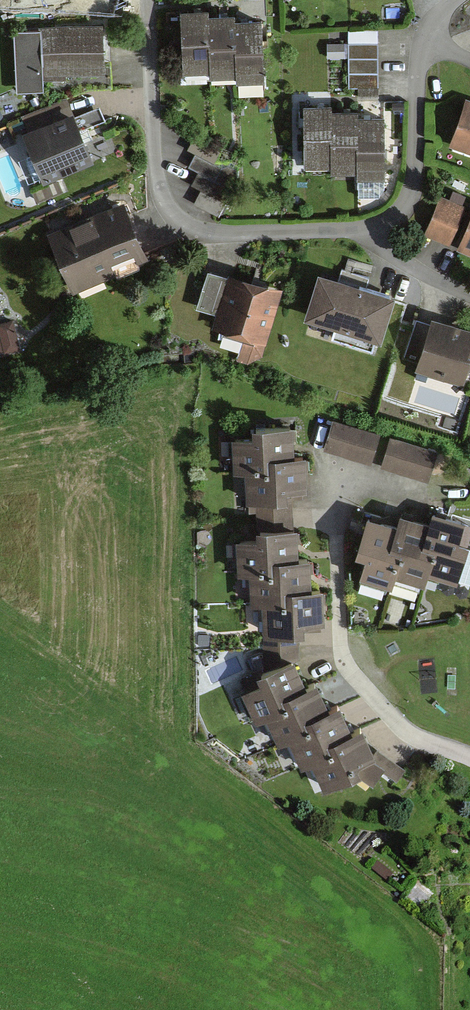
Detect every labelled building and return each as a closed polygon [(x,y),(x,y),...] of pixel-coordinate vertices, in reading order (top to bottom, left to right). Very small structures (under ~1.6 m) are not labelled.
[(18,8),(63,2),(63,0),(16,0),(18,8)] [(180,15),(181,77),(209,77),(208,22),(208,15),(180,15)] [(208,22),(209,77),(209,83),(236,83),(235,28),(235,22),(208,22)] [(11,30),(13,90),(39,90),(39,79),(61,78),(61,72),(101,70),(100,24),(36,26),(37,29),(11,30)] [(264,28),(235,28),(236,83),(236,88),(264,88),(264,28)] [(350,29),(349,91),(380,91),(380,29),(350,29)] [(469,150),(469,98),(464,96),(447,142),(469,150)] [(303,101),(304,162),(332,162),(331,107),(331,100),(303,101)] [(94,159),(73,107),(22,128),(43,180),(94,159)] [(331,107),(332,162),(332,168),(359,168),(358,113),(358,107),(331,107)] [(387,113),(358,113),(359,168),(359,173),(387,173),(387,113)] [(201,192),(194,205),(219,218),(226,205),(210,196),(224,170),(214,165),(220,152),(194,139),(187,151),(195,155),(188,169),(198,174),(191,187),(201,192)] [(447,240),(462,205),(437,194),(422,229),(447,240)] [(142,258),(119,203),(44,234),(68,289),(142,258)] [(454,247),(469,253),(469,209),(454,247)] [(395,290),(319,265),(303,315),(333,325),(330,336),(375,350),(395,290)] [(273,295),(207,275),(196,312),(218,318),(213,334),(241,342),(234,363),(251,368),(254,356),(273,295)] [(433,317),(418,367),(462,379),(469,351),(469,328),(433,317)] [(21,348),(15,320),(0,323),(0,351),(0,353),(21,348)] [(374,435),(331,420),(323,446),(366,460),(374,435)] [(228,473),(239,472),(262,471),(261,459),(290,458),(288,427),(244,429),(245,439),(226,440),(228,473)] [(430,453),(387,439),(379,464),(422,478),(430,453)] [(255,501),(256,514),(288,512),(288,497),(280,497),(280,492),(303,491),(301,457),(290,458),(261,459),(262,471),(239,472),(240,502),(255,501)] [(432,509),(429,520),(423,542),(436,546),(429,568),(459,576),(468,543),(459,540),(465,519),(432,509)] [(400,511),(397,522),(390,546),(403,550),(396,574),(425,582),(429,568),(436,546),(423,542),(429,520),(400,511)] [(368,514),(357,552),(368,555),(362,575),(393,584),(396,574),(403,550),(390,546),(397,522),(368,514)] [(291,530),(248,531),(248,540),(231,541),(232,574),(244,574),(263,574),(263,560),(292,560),(291,530)] [(263,574),(244,574),(244,604),(258,604),(277,603),(276,590),(306,590),(305,559),(292,560),(263,560),(263,574)] [(318,589),(306,590),(276,590),(277,603),(258,604),(258,635),(262,634),(263,660),(298,645),(297,627),(319,626),(318,589)] [(238,693),(251,723),(265,717),(279,711),(273,699),(300,688),(289,661),(250,677),(254,686),(238,693)] [(279,711),(265,717),(276,743),(290,737),(302,732),(297,721),(323,710),(311,683),(300,688),(273,699),(279,711)] [(302,732),(290,737),(301,760),(313,755),(323,751),(320,745),(346,733),(334,705),(323,710),(297,721),(302,732)] [(348,771),(366,784),(377,770),(393,782),(403,770),(375,748),(369,756),(357,729),(346,733),(320,745),(323,751),(313,755),(324,781),(348,771)]
